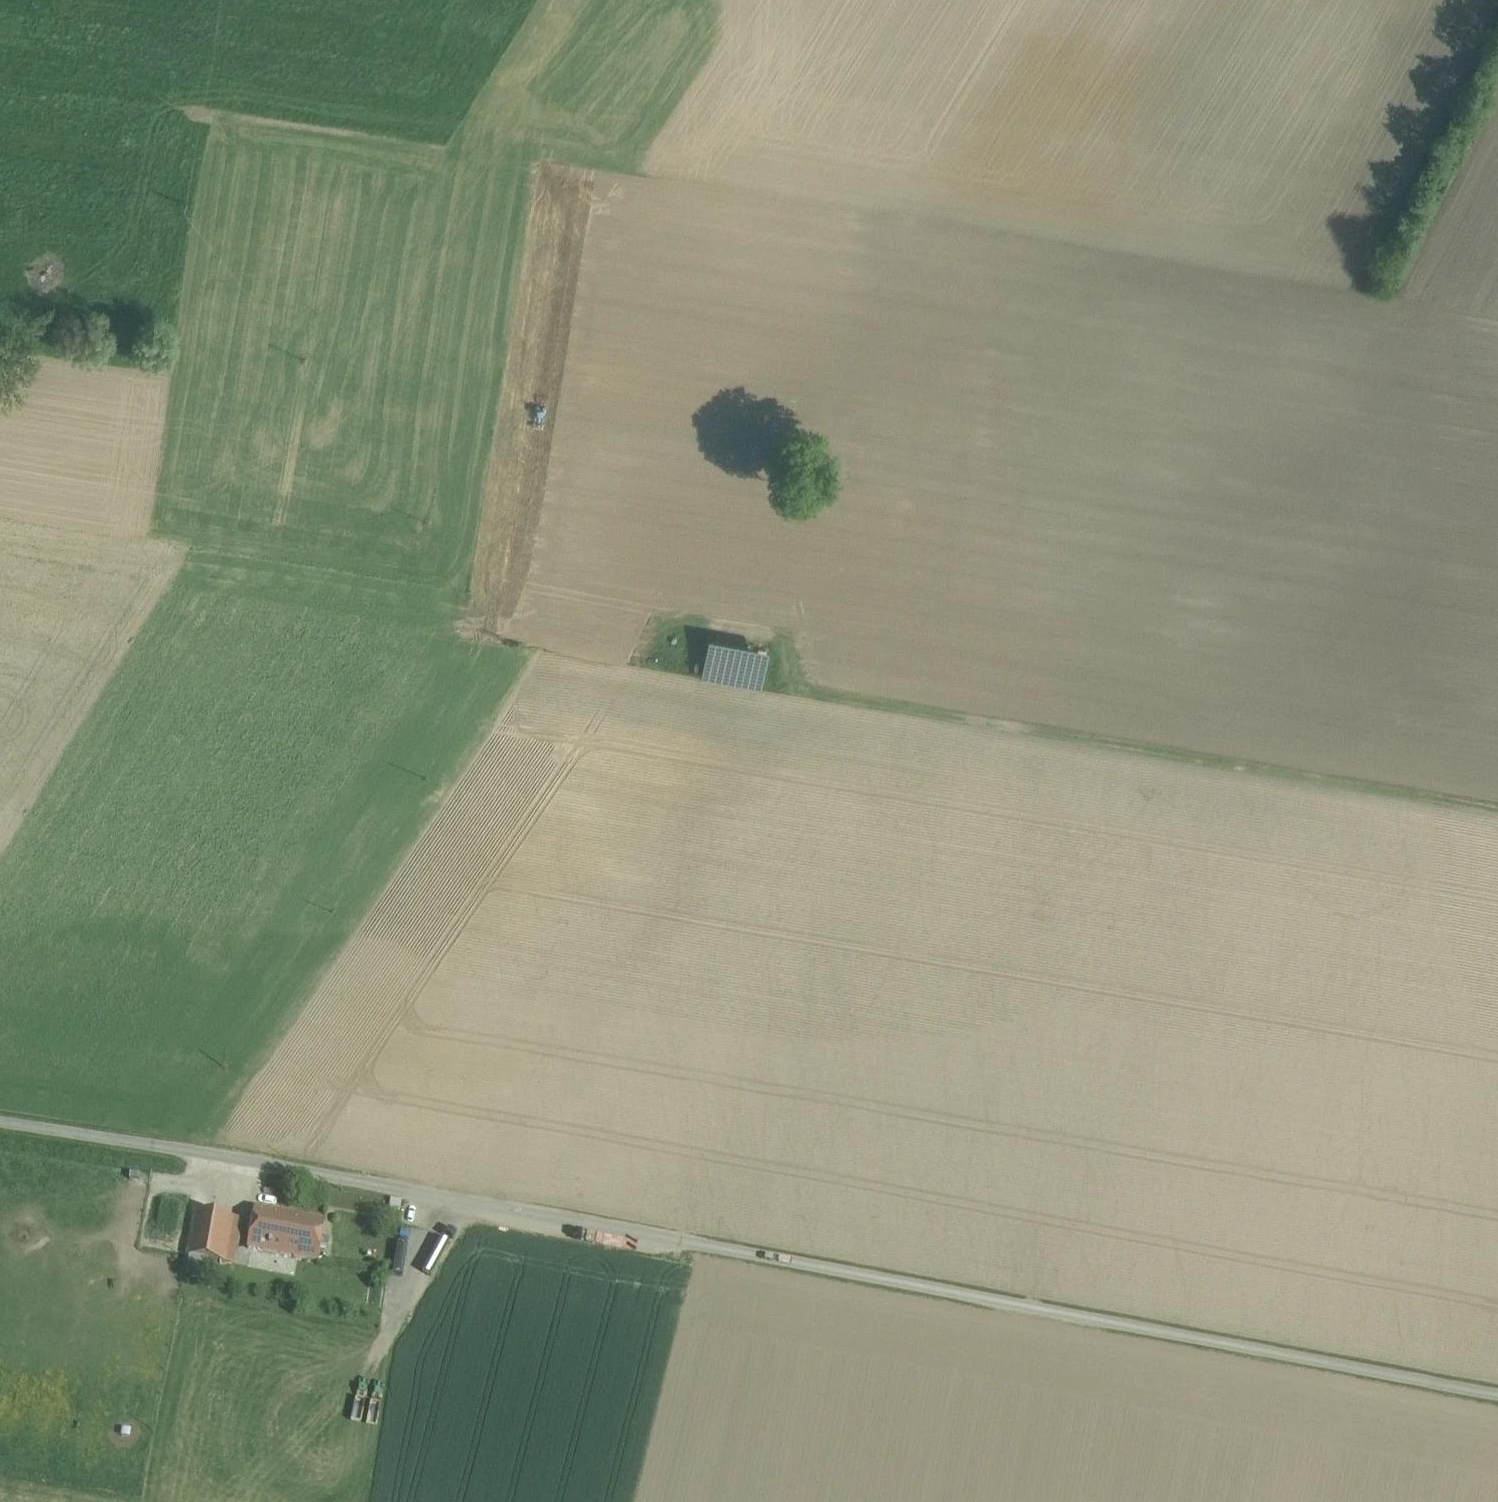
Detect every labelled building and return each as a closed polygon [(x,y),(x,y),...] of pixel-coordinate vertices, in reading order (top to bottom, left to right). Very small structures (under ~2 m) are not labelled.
[(706,632),(703,643),(746,651),(742,682),(761,685),(768,644),(706,632)] [(746,651),(703,643),(699,664),(696,663),(695,668),(699,669),(698,673),(742,682),(746,651)] [(290,1216),(256,1209),(249,1249),(283,1255),(290,1216)] [(234,1219),(196,1213),(188,1256),(226,1263),(234,1219)] [(325,1222),(290,1216),(283,1255),(318,1262),(325,1222)]
